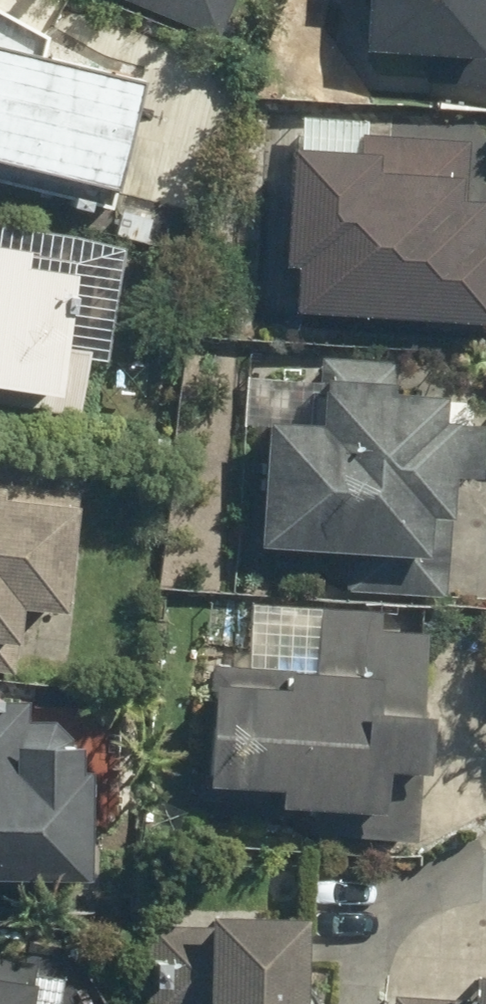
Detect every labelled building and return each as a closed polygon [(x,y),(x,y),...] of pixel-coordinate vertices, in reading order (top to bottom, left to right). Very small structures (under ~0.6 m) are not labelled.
[(218,44),(236,0),(115,0),(218,44)] [(369,43),(432,45),(431,87),(485,89),(485,0),(371,0),(369,43)] [(0,38),(0,181),(117,204),(144,67),(0,38)] [(296,304),(485,311),(485,189),(471,188),(473,129),(367,126),(367,111),(292,109),(286,262),(298,263),(296,304)] [(0,237),(0,373),(64,382),(80,267),(29,260),(32,241),(0,237)] [(264,418),(259,539),(429,546),(431,505),(456,506),(457,469),(482,470),(484,414),(452,413),(454,381),(402,379),(403,355),(323,351),(320,420),(264,418)] [(0,474),(0,635),(23,638),(27,598),(76,603),(88,482),(0,474)] [(274,780),(271,827),(419,834),(422,761),(435,762),(438,699),(428,698),(432,625),(382,623),(383,606),(251,600),(248,666),(213,664),(207,777),(274,780)] [(102,870),(104,751),(84,750),(85,715),(34,714),(34,687),(0,686),(0,868),(102,870)] [(311,909),(208,906),(208,924),(147,923),(145,1003),(309,1003),(311,909)] [(44,952),(0,946),(0,1003),(37,1003),(44,952)] [(482,962),(480,994),(394,991),(393,1003),(485,1003),(485,962),(482,962)]
